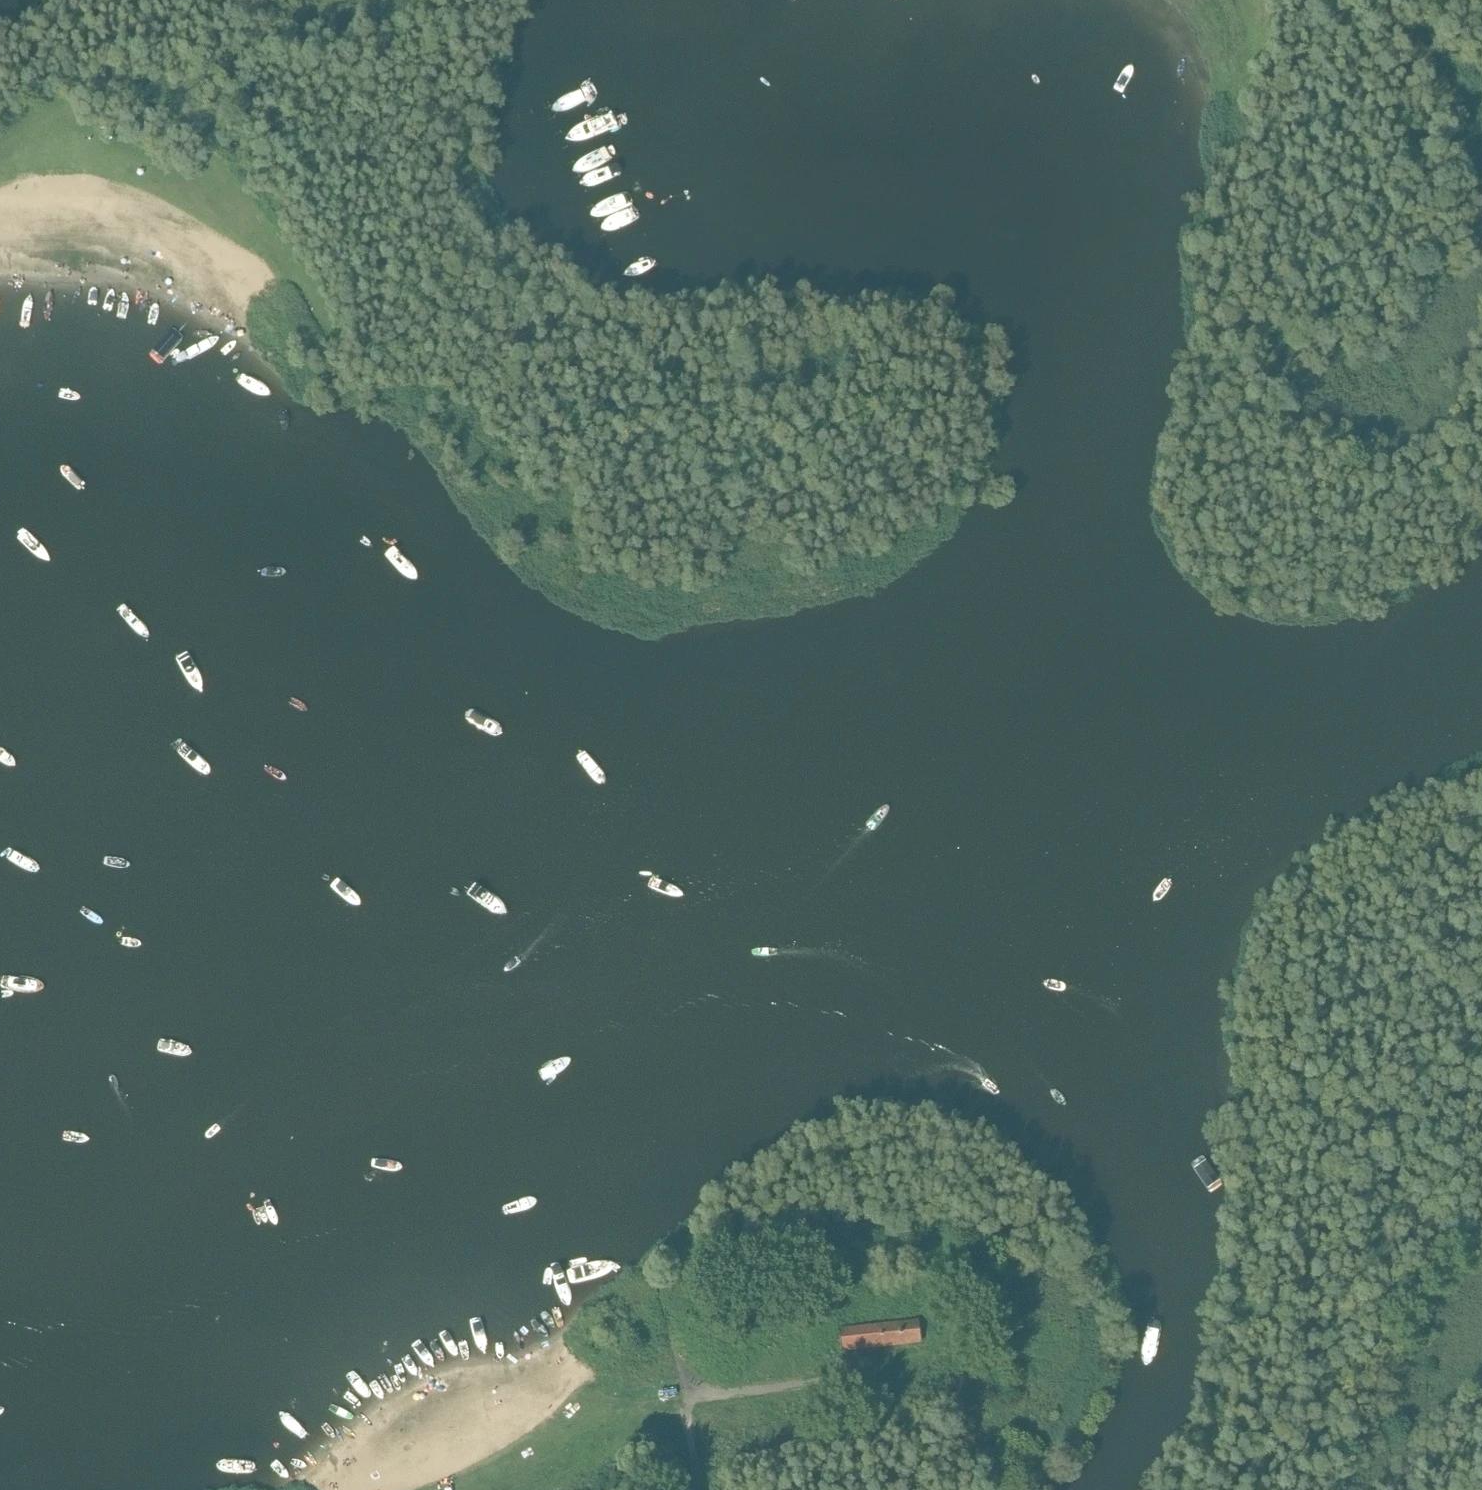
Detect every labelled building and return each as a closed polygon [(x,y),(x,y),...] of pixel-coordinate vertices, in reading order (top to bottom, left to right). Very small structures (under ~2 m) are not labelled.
[(918,1320),(882,1325),(841,1329),(844,1351),(920,1342),(918,1320)]
